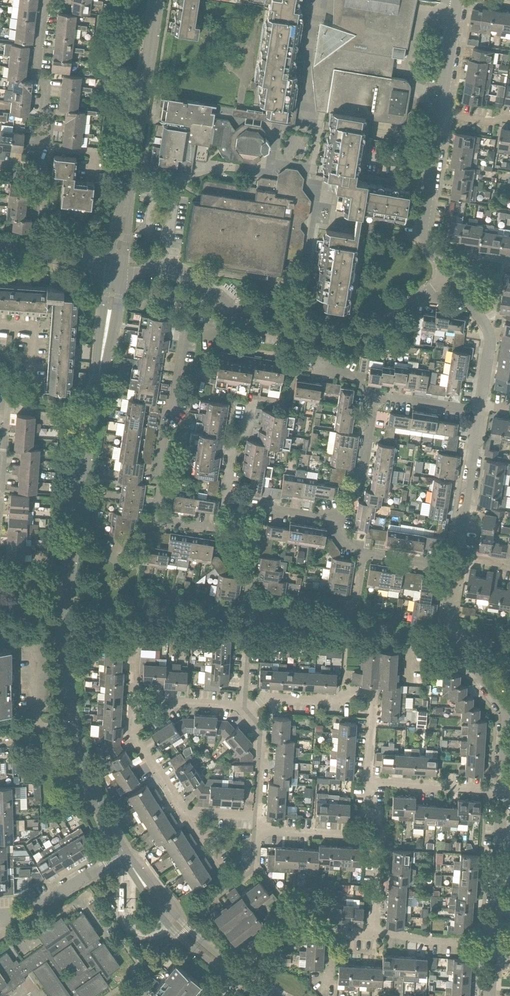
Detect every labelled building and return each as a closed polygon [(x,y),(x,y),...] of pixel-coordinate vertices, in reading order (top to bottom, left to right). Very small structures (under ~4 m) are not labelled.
[(36,9),(37,0),(19,0),(18,7),(36,9)] [(90,14),(91,4),(91,2),(73,0),(72,12),(90,14)] [(194,24),(198,0),(179,0),(174,34),(197,36),(199,24),(194,24)] [(269,10),(258,78),(262,79),(259,101),(267,102),(266,113),(289,116),(296,72),(291,72),(300,18),(294,17),(296,7),(279,5),(280,0),(270,0),(269,10)] [(391,73),(394,56),(390,55),(392,45),(405,47),(412,0),(340,0),(338,21),(362,29),(372,31),(368,51),(348,48),(347,48),(313,73),(317,109),(327,110),(333,111),(365,117),(396,121),(397,122),(400,121),(403,120),(404,119),(406,116),(410,88),(410,85),(409,83),(408,81),(405,79),(402,78),(401,78),(391,77),(390,77),(391,73)] [(17,18),(35,20),(36,9),(18,7),(17,18)] [(486,28),(492,29),(495,10),(484,8),(483,11),(480,32),(485,33),(486,28)] [(470,31),(480,32),(483,11),(473,9),(470,31)] [(497,35),(501,36),(505,12),(495,10),(492,29),(497,30),(497,35)] [(509,32),(509,12),(505,12),(501,36),(506,37),(506,32),(509,32)] [(57,25),(75,27),(75,29),(81,30),(81,26),(76,25),(77,15),(58,13),(57,25)] [(15,31),(34,33),(35,20),(17,18),(15,31)] [(337,27),(319,21),(313,65),(314,64),(313,73),(348,48),(368,51),(372,31),(362,29),(338,21),(337,27)] [(74,38),(75,29),(75,27),(57,25),(56,36),(74,38)] [(14,41),(33,43),(34,33),(15,31),(14,41)] [(72,52),(78,52),(79,48),(73,48),(74,38),(56,36),(54,48),(73,50),(72,52)] [(1,52),(10,53),(10,43),(2,42),(1,52)] [(10,55),(28,58),(30,46),(11,44),(10,55)] [(71,61),(72,52),(73,50),(54,48),(53,59),(71,61)] [(472,59),(493,63),(495,52),(473,49),(472,59)] [(8,67),(27,69),(28,58),(10,55),(8,67)] [(52,70),(70,73),(71,61),(53,59),(52,70)] [(468,70),(491,74),(493,63),(472,59),(469,59),(468,70)] [(26,81),(26,80),(27,69),(8,67),(7,79),(14,80),(26,81)] [(466,80),(490,84),(491,74),(468,70),(466,80)] [(62,87),(80,89),(81,87),(82,77),(63,75),(62,87)] [(13,90),(31,92),(33,80),(26,80),(26,81),(14,80),(13,90)] [(464,91),(484,94),(485,88),(489,89),(490,84),(466,80),(464,91)] [(215,106),(217,95),(166,86),(161,119),(168,120),(167,126),(163,126),(160,147),(153,146),(150,165),(176,169),(177,164),(190,166),(194,142),(209,145),(209,143),(214,118),(215,111),(211,111),(212,106),(215,106)] [(61,98),(79,100),(80,91),(80,89),(62,87),(61,98)] [(11,102),(30,104),(31,92),(13,90),(11,102)] [(486,105),(487,101),(483,100),(484,94),(464,91),(463,102),(486,105)] [(67,109),(78,111),(79,100),(61,98),(59,110),(66,110),(67,109)] [(27,115),(29,115),(30,104),(11,102),(10,113),(22,115),(27,115)] [(65,121),(84,124),(85,114),(90,115),(91,111),(85,110),(85,111),(78,111),(67,109),(66,110),(65,121)] [(331,177),(355,181),(365,117),(333,111),(323,176),(331,177)] [(424,112),(412,111),(411,119),(422,120),(424,112)] [(262,151),(263,153),(268,150),(269,143),(266,138),(264,139),(261,135),(265,132),(261,125),(245,123),(236,130),(229,120),(214,118),(209,143),(217,144),(217,146),(226,159),(235,160),(237,159),(239,161),(254,163),(261,159),(258,154),(262,151)] [(81,137),(88,137),(88,133),(83,133),(84,124),(65,121),(64,133),(82,135),(81,137)] [(509,154),(509,147),(509,129),(502,128),(499,147),(500,147),(499,153),(504,154),(504,153),(509,154)] [(11,150),(13,132),(1,130),(0,137),(0,142),(0,148),(0,149),(11,150)] [(13,132),(11,150),(22,151),(24,133),(13,132)] [(81,146),(81,137),(82,135),(64,133),(63,144),(81,146)] [(480,143),(479,143),(480,137),(456,133),(455,144),(479,147),(480,143)] [(453,154),(478,158),(478,157),(477,157),(479,147),(455,144),(453,154)] [(463,166),(476,168),(476,164),(477,164),(478,158),(453,154),(451,165),(456,166),(463,167),(463,166)] [(91,207),(93,183),(94,182),(86,181),(86,185),(73,183),(76,158),(54,156),(52,173),(64,175),(60,204),(91,207)] [(455,176),(474,179),(475,173),(480,174),(481,169),(476,168),(463,166),(463,167),(456,166),(455,176)] [(296,259),(300,257),(304,233),(299,227),(300,222),(307,217),(309,207),(297,191),(301,188),(303,178),(297,170),(287,169),(278,175),(277,181),(260,178),(257,180),(256,188),(206,180),(202,183),(200,203),(194,202),(185,258),(215,263),(214,271),(268,279),(269,272),(281,274),(284,257),(296,259)] [(453,186),(477,190),(478,186),(473,185),(474,179),(455,176),(453,186)] [(404,222),(409,191),(367,184),(367,183),(355,181),(331,177),(332,188),(346,190),(342,219),(355,221),(356,215),(360,215),(404,222)] [(23,196),(27,196),(29,185),(11,183),(9,194),(23,196)] [(451,197),(470,200),(471,194),(476,195),(477,190),(453,186),(451,197)] [(7,206),(26,208),(27,196),(23,196),(9,194),(9,195),(7,206)] [(14,219),(25,219),(26,208),(7,206),(6,218),(14,219)] [(449,240),(460,242),(463,223),(464,215),(458,214),(458,216),(452,216),(452,217),(452,221),(450,234),(449,240)] [(322,307),(334,309),(345,311),(360,215),(356,215),(355,221),(353,234),(346,233),(326,230),(315,295),(324,297),(322,307)] [(460,242),(471,243),(474,219),(469,218),(469,224),(463,223),(460,242)] [(25,219),(14,219),(13,230),(31,232),(32,220),(25,219)] [(471,243),(480,245),(483,231),(484,226),(478,225),(478,220),(474,219),(471,243)] [(480,250),(491,252),(495,227),(490,226),(489,232),(483,231),(480,245),(480,250)] [(491,252),(501,253),(505,229),(495,227),(491,252)] [(505,229),(501,253),(509,254),(509,230),(505,229)] [(73,361),(76,313),(78,297),(63,296),(63,286),(47,285),(46,289),(0,285),(0,307),(46,311),(55,311),(49,391),(71,393),(73,361)] [(509,319),(509,295),(503,293),(501,312),(507,313),(506,319),(509,319)] [(434,333),(434,328),(437,311),(436,311),(436,316),(424,314),(424,315),(417,314),(414,331),(421,332),(421,331),(434,333)] [(434,328),(445,330),(447,312),(437,311),(434,328)] [(445,330),(455,331),(462,332),(464,319),(448,317),(449,313),(447,312),(445,330)] [(138,330),(167,334),(167,331),(164,331),(164,329),(171,330),(173,318),(140,313),(138,330)] [(135,347),(164,351),(168,351),(170,340),(163,339),(163,337),(166,337),(167,334),(138,330),(135,347)] [(459,338),(458,346),(453,345),(452,351),(450,363),(467,366),(469,353),(461,352),(463,346),(464,338),(459,338)] [(509,356),(509,345),(502,344),(501,355),(509,356)] [(137,363),(162,366),(162,363),(159,363),(159,361),(162,362),(164,351),(135,347),(134,357),(137,358),(137,363)] [(220,352),(216,377),(215,384),(232,387),(236,359),(233,358),(233,361),(231,361),(232,354),(220,352)] [(509,367),(509,356),(501,355),(499,366),(509,367)] [(249,386),(254,358),(241,356),(240,363),(238,362),(239,359),(236,359),(232,387),(248,389),(249,386)] [(260,383),(265,384),(269,360),(266,360),(265,363),(263,362),(264,359),(254,358),(249,386),(259,388),(260,383)] [(380,385),(380,383),(383,366),(382,366),(382,368),(370,366),(370,367),(369,366),(370,360),(362,359),(360,372),(364,373),(369,373),(367,383),(380,385)] [(270,385),(269,389),(281,391),(285,362),(273,361),(273,364),(271,364),(272,360),(269,360),(265,384),(270,385)] [(136,380),(159,383),(161,371),(158,371),(158,369),(161,369),(162,366),(137,363),(136,367),(132,367),(131,379),(136,380)] [(448,375),(460,377),(465,378),(467,366),(450,363),(448,374),(448,375)] [(392,385),(392,382),(395,365),(394,365),(394,367),(383,366),(380,383),(392,385)] [(403,384),(406,367),(395,365),(392,382),(403,384)] [(509,378),(509,367),(499,366),(497,376),(509,378)] [(403,390),(414,391),(417,368),(407,367),(406,367),(403,384),(403,390)] [(432,384),(427,383),(429,370),(417,368),(414,391),(425,393),(431,394),(431,389),(432,384)] [(448,375),(446,386),(440,385),(439,390),(439,395),(444,396),(445,391),(458,393),(460,377),(448,375)] [(509,390),(509,378),(497,376),(496,388),(509,390)] [(134,390),(157,393),(159,383),(136,380),(134,390)] [(294,397),(306,398),(309,382),(297,380),(294,397)] [(309,382),(306,398),(318,400),(321,383),(309,382)] [(338,404),(351,406),(353,388),(341,386),(338,404)] [(151,404),(156,404),(157,393),(134,390),(133,399),(145,403),(151,404)] [(126,411),(143,414),(145,403),(133,399),(128,399),(126,411)] [(198,416),(226,421),(226,418),(223,418),(224,416),(227,416),(229,405),(200,400),(198,416)] [(336,415),(353,418),(355,406),(351,406),(338,404),(336,415)] [(263,427),(292,432),(295,415),(291,415),(262,410),(260,422),(267,423),(267,425),(264,424),(263,427)] [(124,423),(141,425),(143,414),(126,411),(124,423)] [(409,428),(422,430),(425,413),(412,411),(411,416),(409,428)] [(395,426),(409,428),(411,416),(390,413),(388,425),(395,426)] [(422,430),(434,432),(436,420),(437,415),(425,413),(422,430)] [(41,423),(35,424),(35,416),(17,415),(16,426),(41,428),(41,423)] [(353,418),(336,415),(334,428),(351,431),(353,418)] [(196,431),(224,436),(225,426),(222,425),(222,423),(226,424),(226,421),(198,416),(196,431)] [(485,455),(498,457),(499,451),(490,450),(492,437),(502,439),(505,419),(494,418),(491,436),(488,436),(485,451),(485,455)] [(509,440),(509,420),(505,419),(502,439),(509,440)] [(434,432),(449,434),(456,435),(458,424),(436,420),(434,432)] [(122,435),(140,438),(141,425),(124,423),(122,435)] [(15,437),(34,438),(34,432),(40,432),(41,428),(16,426),(15,437)] [(257,442),(276,446),(289,449),(292,432),(263,427),(263,430),(266,430),(266,432),(259,431),(257,442)] [(189,448),(217,452),(218,449),(215,449),(215,447),(222,448),(224,436),(196,431),(191,431),(189,448)] [(335,442),(357,446),(359,435),(337,432),(335,442)] [(121,446),(138,449),(140,438),(122,435),(121,446)] [(14,448),(39,448),(39,445),(33,445),(34,438),(15,437),(14,448)] [(245,456),(270,461),(271,457),(274,457),(276,446),(257,442),(247,440),(245,452),(249,453),(248,455),(245,454),(245,456)] [(333,454),(355,457),(357,446),(335,442),(333,454)] [(376,455),(393,458),(395,446),(378,443),(376,455)] [(119,460),(136,461),(138,449),(121,446),(118,459),(119,460)] [(21,459),(39,460),(40,449),(39,448),(14,448),(14,452),(21,453),(21,459)] [(196,466),(218,469),(220,457),(213,456),(214,455),(217,455),(217,452),(189,448),(186,465),(196,466)] [(436,464),(458,467),(460,456),(438,453),(438,452),(436,464)] [(331,465),(353,469),(355,457),(333,454),(331,465)] [(374,468),(391,470),(393,458),(376,455),(374,468)] [(264,476),(264,477),(271,479),(273,466),(269,466),(270,461),(245,456),(244,459),(247,459),(247,461),(244,461),(242,473),(252,475),(264,476)] [(13,469),(38,471),(39,460),(21,459),(20,465),(13,464),(13,469)] [(120,470),(142,473),(144,463),(136,461),(119,460),(121,460),(120,470)] [(486,470),(504,473),(506,463),(487,460),(486,470)] [(436,464),(434,475),(457,478),(458,467),(436,464)] [(196,466),(194,476),(217,480),(218,469),(196,466)] [(372,479),(390,482),(391,470),(374,468),(372,479)] [(19,480),(38,482),(38,471),(13,469),(13,474),(20,474),(19,480)] [(122,482),(146,486),(146,485),(141,484),(142,473),(120,470),(118,482),(122,482)] [(484,481),(503,484),(504,473),(486,470),(484,481)] [(281,496),(292,498),(296,476),(284,474),(282,489),(281,496)] [(260,495),(261,496),(264,477),(264,476),(252,475),(248,496),(260,498),(260,495)] [(292,498),(303,500),(306,477),(296,476),(292,498)] [(313,502),(315,495),(317,483),(318,479),(306,477),(303,500),(313,502)] [(370,491),(388,494),(390,482),(372,479),(370,491)] [(432,491),(449,494),(450,481),(433,479),(432,491)] [(11,491),(37,493),(38,482),(19,480),(19,486),(12,486),(11,491)] [(482,492),(501,495),(503,484),(484,481),(482,492)] [(121,492),(144,496),(146,486),(122,482),(121,492)] [(317,483),(315,495),(336,498),(338,487),(317,483)] [(172,512),(183,514),(186,491),(175,489),(172,512)] [(363,502),(381,505),(386,503),(388,495),(388,494),(370,491),(365,490),(363,502)] [(195,512),(195,508),(197,497),(198,493),(186,491),(183,514),(194,515),(195,512)] [(430,503),(447,505),(449,494),(432,491),(430,503)] [(119,503),(142,507),(144,496),(121,492),(119,503)] [(480,503),(493,505),(499,506),(501,495),(482,492),(480,503)] [(10,505),(35,507),(35,503),(29,502),(29,495),(11,494),(10,505)] [(197,497),(195,508),(217,512),(219,501),(197,497)] [(357,513),(374,516),(376,505),(381,506),(381,505),(363,502),(358,501),(357,513)] [(140,518),(141,518),(142,507),(119,503),(118,513),(113,512),(113,513),(136,517),(140,518)] [(428,515),(445,518),(447,505),(430,503),(428,515)] [(9,516),(28,517),(28,511),(34,511),(35,507),(10,505),(9,516)] [(482,532),(494,534),(497,516),(505,517),(506,511),(493,509),(492,515),(485,514),(482,532)] [(111,524),(134,528),(136,517),(113,513),(111,524)] [(367,528),(368,528),(370,516),(374,517),(374,516),(357,513),(354,530),(367,532),(367,528)] [(9,526),(33,528),(33,524),(27,524),(28,517),(9,516),(9,526)] [(287,540),(300,542),(303,525),(291,523),(290,529),(289,528),(287,540)] [(111,524),(109,535),(132,538),(134,528),(111,524)] [(273,538),(287,540),(289,528),(268,525),(266,536),(273,538)] [(300,542),(311,544),(314,527),(303,525),(300,542)] [(8,537),(26,539),(27,532),(33,533),(33,528),(9,526),(8,537)] [(325,548),(334,542),(332,540),(325,539),(327,529),(314,527),(311,544),(324,546),(325,548)] [(424,535),(422,546),(444,550),(445,538),(447,529),(437,527),(436,531),(425,530),(424,535)] [(380,535),(380,540),(385,541),(385,546),(397,548),(400,530),(387,528),(387,531),(381,530),(380,535)] [(397,548),(409,550),(412,532),(400,530),(397,548)] [(422,546),(424,535),(412,532),(409,550),(421,552),(422,546)] [(480,550),(491,552),(491,555),(507,558),(507,554),(509,545),(503,544),(503,546),(499,545),(499,543),(493,542),(494,534),(482,532),(480,550)] [(167,564),(177,565),(182,535),(171,534),(168,549),(168,557),(167,564)] [(188,567),(189,560),(192,537),(182,535),(177,565),(188,567)] [(7,548),(31,550),(32,546),(26,545),(26,539),(8,537),(7,548)] [(189,560),(199,561),(203,539),(192,537),(189,560)] [(215,569),(223,563),(219,557),(212,556),(214,541),(203,539),(199,561),(211,563),(215,569)] [(142,562),(154,564),(157,547),(145,545),(142,562)] [(154,564),(167,566),(167,564),(168,557),(168,549),(157,547),(154,564)] [(6,559),(25,561),(25,554),(31,554),(31,550),(7,548),(6,559)] [(353,573),(355,562),(340,559),(341,552),(339,551),(331,556),(332,558),(331,569),(353,573)] [(256,566),(279,570),(280,559),(270,557),(270,558),(258,556),(256,566)] [(241,578),(232,577),(226,576),(227,569),(223,563),(215,569),(218,574),(217,586),(239,589),(241,578)] [(367,586),(378,588),(382,566),(370,564),(367,586)] [(259,577),(282,581),(284,571),(279,570),(256,566),(256,567),(261,568),(259,577)] [(378,588),(389,590),(392,567),(382,566),(378,588)] [(417,574),(410,573),(410,572),(403,571),(403,569),(392,567),(389,590),(400,591),(401,581),(405,582),(408,582),(409,578),(416,579),(417,574)] [(329,579),(351,583),(353,573),(331,569),(329,579)] [(467,595),(478,597),(481,578),(476,577),(477,570),(471,569),(467,595)] [(478,597),(489,598),(494,573),(488,572),(487,579),(481,578),(478,597)] [(488,606),(500,608),(503,588),(497,588),(499,573),(494,573),(489,598),(488,606)] [(423,575),(417,574),(416,579),(409,578),(408,582),(415,583),(421,584),(420,590),(419,601),(430,603),(433,581),(422,580),(423,575)] [(262,590),(285,594),(287,582),(282,581),(259,577),(259,579),(264,580),(262,590)] [(351,583),(329,579),(327,591),(349,595),(351,583)] [(404,588),(420,590),(421,584),(415,583),(408,582),(405,582),(404,588)] [(509,609),(509,582),(508,589),(503,588),(500,608),(509,609)] [(217,586),(215,597),(238,600),(239,589),(217,586)] [(161,599),(161,609),(170,610),(171,600),(161,599)] [(412,612),(435,615),(437,604),(430,603),(419,601),(414,600),(412,612)] [(462,613),(475,615),(476,608),(463,606),(462,613)] [(412,612),(411,623),(433,626),(435,615),(412,612)] [(212,650),(230,651),(230,640),(207,639),(206,643),(213,643),(212,650)] [(98,660),(121,661),(122,650),(105,649),(104,656),(98,656),(98,660)] [(383,684),(395,685),(396,651),(364,649),(362,675),(352,675),(352,682),(383,684)] [(10,714),(10,650),(0,650),(0,714),(10,714)] [(205,660),(229,662),(230,651),(212,650),(212,657),(206,656),(205,660)] [(143,681),(153,682),(155,658),(151,658),(151,664),(144,664),(143,681)] [(153,682),(164,682),(165,675),(166,675),(166,670),(166,665),(159,665),(159,658),(155,658),(153,682)] [(115,671),(121,672),(121,661),(98,660),(97,664),(104,665),(103,672),(106,672),(114,672),(115,671)] [(211,672),(228,673),(229,662),(205,660),(205,665),(211,665),(211,672)] [(259,686),(271,686),(272,670),(265,669),(265,663),(260,663),(259,686)] [(164,687),(175,688),(177,664),(172,664),(172,670),(166,670),(166,675),(165,675),(164,682),(164,687)] [(177,664),(175,688),(186,688),(187,671),(180,671),(181,664),(177,664)] [(271,686),(281,687),(283,664),(278,664),(278,670),(272,670),(271,686)] [(281,687),(292,688),(293,671),(286,670),(286,664),(283,664),(281,687)] [(292,688),(303,688),(305,665),(300,665),(300,671),(293,671),(292,688)] [(303,688),(314,689),(315,672),(308,672),(308,665),(305,665),(303,688)] [(314,689),(325,690),(326,666),(322,666),(321,672),(315,672),(314,689)] [(325,690),(336,690),(337,673),(330,673),(330,667),(326,666),(325,690)] [(99,682),(122,683),(123,672),(121,672),(115,671),(114,672),(106,672),(105,678),(99,678),(99,682)] [(220,690),(220,683),(228,684),(228,673),(211,672),(205,671),(204,689),(220,690)] [(455,685),(459,685),(460,675),(436,673),(436,678),(442,678),(442,685),(443,685),(442,686),(455,686),(455,685)] [(104,693),(122,694),(122,683),(99,682),(99,686),(105,686),(104,693)] [(382,694),(406,696),(406,693),(400,692),(400,685),(395,685),(383,684),(382,694)] [(466,697),(466,696),(466,686),(459,685),(455,685),(455,686),(442,686),(442,690),(449,690),(448,696),(466,697)] [(97,703),(121,705),(122,694),(104,693),(104,700),(98,699),(97,703)] [(381,706),(405,708),(405,703),(399,703),(399,696),(406,697),(406,696),(382,694),(381,706)] [(456,708),(472,708),(473,697),(466,697),(448,696),(448,697),(449,697),(449,701),(455,701),(455,708),(456,708)] [(103,715),(120,716),(121,705),(97,703),(97,708),(103,708),(103,715)] [(405,708),(381,706),(381,717),(398,718),(399,711),(405,712),(405,708)] [(468,719),(478,720),(479,708),(472,708),(456,708),(455,712),(462,712),(461,719),(468,719)] [(417,710),(416,727),(426,728),(426,718),(427,711),(420,711),(417,710)] [(102,725),(120,726),(120,716),(103,715),(97,715),(96,719),(103,719),(102,725)] [(187,732),(205,733),(206,716),(194,715),(194,719),(183,719),(187,732)] [(205,733),(221,734),(227,721),(217,721),(217,716),(206,716),(205,733)] [(272,729),(296,730),(296,726),(290,725),(290,718),(273,717),(272,729)] [(187,732),(183,719),(174,724),(172,721),(162,727),(172,741),(187,732)] [(461,730),(485,731),(486,720),(478,720),(468,719),(468,726),(462,726),(461,730)] [(233,747),(246,735),(238,727),(235,730),(227,721),(221,734),(233,747)] [(332,733),(355,734),(356,723),(339,722),(338,729),(332,728),(332,733)] [(106,748),(119,745),(120,738),(121,738),(122,726),(120,726),(102,725),(102,726),(105,726),(104,737),(107,737),(106,748)] [(162,747),(172,741),(162,727),(153,733),(162,747)] [(276,740),(289,740),(289,734),(295,734),(296,730),(272,729),(271,740),(276,740)] [(467,741),(484,742),(485,731),(461,730),(461,734),(467,734),(467,741)] [(337,744),(355,745),(355,734),(332,733),(332,737),(338,737),(337,744)] [(233,747),(240,755),(240,761),(253,761),(253,755),(248,749),(253,743),(246,735),(233,747)] [(275,750),(299,752),(299,748),(293,747),(294,740),(289,740),(276,740),(275,750)] [(460,752),(484,753),(484,742),(467,741),(467,748),(460,747),(460,752)] [(381,770),(393,771),(394,747),(394,743),(389,742),(389,747),(383,746),(382,753),(381,770)] [(331,754),(354,756),(355,745),(337,744),(337,750),(331,750),(331,754)] [(123,766),(127,763),(131,760),(125,750),(123,751),(119,745),(106,748),(106,749),(113,758),(110,760),(116,769),(122,765),(123,766)] [(191,745),(183,749),(186,756),(194,752),(191,745)] [(393,771),(403,771),(404,754),(398,754),(398,748),(394,747),(393,771)] [(403,771),(414,772),(415,749),(411,748),(411,755),(404,754),(403,771)] [(414,772),(425,773),(426,756),(419,755),(420,749),(415,749),(414,772)] [(275,761),(292,762),(293,756),(299,756),(299,752),(275,750),(275,761)] [(425,773),(436,773),(437,750),(433,750),(432,756),(426,756),(425,773)] [(466,762),(483,763),(484,753),(460,752),(460,756),(466,756),(466,762)] [(184,758),(181,753),(175,756),(174,757),(170,760),(173,765),(184,758)] [(336,766),(353,767),(354,756),(331,754),(330,758),(337,759),(336,766)] [(181,780),(196,771),(190,761),(187,763),(184,758),(173,765),(176,770),(175,770),(181,780)] [(274,772),(298,774),(298,769),(292,769),(292,762),(275,761),(274,772)] [(459,769),(459,773),(482,775),(483,763),(466,762),(465,769),(459,769)] [(110,781),(113,784),(133,772),(127,763),(123,766),(122,765),(116,769),(112,771),(116,777),(110,781)] [(329,776),(353,778),(353,767),(336,766),(336,772),(329,772),(329,776)] [(198,797),(205,785),(196,771),(181,780),(187,789),(191,787),(198,797)] [(133,772),(113,784),(115,788),(120,785),(124,790),(139,781),(133,772)] [(280,784),(286,785),(291,785),(291,777),(297,778),(298,774),(274,772),(273,782),(280,783),(280,784)] [(220,803),(231,804),(233,780),(229,780),(228,786),(221,786),(220,803)] [(233,780),(231,804),(243,805),(244,781),(233,780)] [(268,794),(292,795),(292,791),(286,790),(286,785),(280,784),(280,783),(273,782),(269,782),(268,794)] [(135,807),(136,809),(159,794),(155,788),(151,791),(146,784),(128,796),(135,807)] [(210,802),(220,803),(221,786),(205,785),(198,797),(210,798),(210,802)] [(20,798),(21,791),(18,791),(18,787),(0,787),(0,799),(20,798)] [(143,820),(161,808),(157,802),(162,799),(159,794),(136,809),(137,810),(143,820)] [(267,804),(285,805),(285,799),(291,799),(292,795),(268,794),(267,804)] [(316,819),(327,819),(328,802),(321,802),(322,795),(317,795),(316,819)] [(327,819),(337,820),(339,796),(335,796),(334,802),(328,802),(327,819)] [(339,796),(337,820),(349,821),(350,797),(339,796)] [(398,820),(403,820),(404,796),(393,796),(392,813),(399,813),(398,820)] [(414,822),(415,804),(416,797),(404,796),(403,820),(407,820),(407,814),(413,814),(413,822),(414,822)] [(18,809),(21,809),(20,798),(0,799),(0,809),(18,809)] [(464,824),(468,824),(470,801),(458,800),(457,807),(457,813),(458,813),(458,817),(464,818),(464,824)] [(472,818),(479,819),(480,802),(470,801),(468,824),(472,825),(472,818)] [(267,816),(274,816),(290,817),(290,812),(284,812),(285,805),(267,804),(267,815),(267,816)] [(420,828),(424,829),(426,805),(415,804),(414,822),(420,822),(420,828)] [(428,823),(435,823),(436,806),(426,805),(424,829),(428,829),(428,823)] [(441,830),(446,830),(448,806),(436,806),(435,823),(442,823),(441,830)] [(448,806),(446,830),(450,830),(450,824),(457,825),(458,817),(458,813),(457,813),(457,807),(448,806)] [(149,830),(151,832),(174,817),(170,812),(166,815),(161,808),(143,820),(149,830)] [(13,820),(12,813),(18,813),(18,809),(0,809),(0,820),(13,820)] [(158,844),(163,841),(177,832),(172,825),(177,822),(174,817),(151,832),(152,834),(158,844)] [(19,831),(19,826),(19,820),(13,820),(0,820),(0,831),(19,831)] [(71,833),(84,854),(93,848),(91,844),(96,841),(92,832),(86,836),(80,828),(77,830),(71,833)] [(169,851),(170,853),(193,838),(190,833),(186,836),(181,829),(177,832),(163,841),(169,851)] [(31,838),(39,834),(39,830),(30,830),(31,838)] [(13,842),(13,835),(19,835),(19,831),(0,831),(0,842),(13,842)] [(74,859),(84,854),(71,833),(65,837),(62,839),(74,859)] [(178,865),(196,853),(192,846),(197,843),(193,838),(170,853),(172,855),(178,865)] [(74,859),(62,839),(57,842),(60,847),(55,850),(65,865),(74,859)] [(27,855),(29,855),(29,854),(26,850),(13,850),(12,845),(7,845),(0,845),(0,856),(27,855)] [(56,871),(65,865),(55,850),(52,845),(47,848),(43,850),(56,871)] [(325,869),(329,870),(330,846),(319,845),(319,850),(318,863),(325,863),(325,869)] [(333,864),(340,864),(341,847),(330,846),(329,870),(333,870),(333,864)] [(346,871),(350,871),(352,847),(341,847),(340,864),(346,864),(346,871)] [(352,847),(350,871),(354,871),(355,865),(362,865),(363,848),(352,847)] [(281,871),(285,872),(287,848),(275,848),(275,855),(269,854),(267,871),(281,872),(281,871)] [(290,866),(296,866),(297,849),(287,848),(285,872),(289,872),(290,866)] [(303,873),(307,873),(309,850),(297,849),(296,866),(303,867),(303,873)] [(46,876),(56,871),(43,850),(40,852),(43,857),(37,861),(46,876)] [(318,867),(318,863),(319,850),(309,850),(307,873),(311,873),(311,867),(318,867)] [(393,861),(410,862),(410,856),(417,856),(417,851),(393,850),(393,861)] [(184,875),(185,876),(208,862),(205,857),(201,859),(196,853),(178,865),(184,875)] [(454,865),(477,866),(478,855),(461,854),(460,861),(454,861),(454,865)] [(13,866),(13,860),(27,859),(27,855),(0,856),(0,867),(13,866)] [(392,872),(415,873),(416,869),(409,869),(410,862),(393,861),(392,872)] [(208,862),(185,876),(187,878),(193,889),(212,877),(207,870),(212,867),(208,862)] [(459,876),(477,877),(477,866),(454,865),(454,869),(460,869),(459,876)] [(14,877),(13,874),(13,866),(0,867),(0,878),(14,877)] [(400,884),(406,884),(408,884),(409,877),(415,878),(415,873),(392,872),(391,882),(399,882),(400,884)] [(28,877),(29,888),(45,878),(43,876),(32,877),(28,877)] [(452,886),(476,888),(477,877),(459,876),(459,883),(453,882),(452,886)] [(14,893),(14,882),(14,877),(0,878),(0,895),(14,893)] [(268,905),(277,898),(271,891),(268,893),(259,881),(250,888),(269,913),(272,910),(268,905)] [(388,894),(412,895),(412,891),(406,890),(406,884),(400,884),(399,882),(391,882),(389,882),(388,894)] [(344,893),(352,894),(353,884),(345,883),(344,893)] [(466,899),(473,899),(475,900),(476,888),(452,886),(452,891),(459,891),(458,897),(466,897),(466,899)] [(260,919),(241,895),(235,887),(229,892),(235,900),(214,916),(235,942),(261,921),(260,919)] [(260,919),(269,913),(250,888),(241,895),(260,919)] [(387,904),(405,905),(405,899),(411,899),(412,895),(388,894),(387,904)] [(329,920),(340,921),(342,898),(338,897),(337,904),(331,903),(329,920)] [(449,908),(472,910),(473,899),(466,899),(466,897),(458,897),(456,897),(455,904),(449,904),(449,908)] [(340,921),(351,922),(351,916),(353,914),(353,907),(353,904),(346,904),(346,898),(342,898),(340,921)] [(351,916),(351,922),(351,924),(363,925),(364,901),(359,901),(359,907),(353,907),(353,914),(351,916)] [(387,915),(410,917),(411,913),(404,912),(405,905),(387,904),(387,915)] [(454,919),(472,920),(472,910),(449,908),(449,912),(455,913),(454,919)] [(97,994),(109,986),(106,981),(112,976),(110,974),(121,966),(104,942),(97,947),(93,942),(100,937),(83,913),(69,922),(70,924),(67,926),(61,917),(37,934),(44,945),(15,965),(7,952),(0,957),(0,993),(2,995),(26,979),(23,976),(32,970),(51,995),(94,995),(97,994)] [(386,926),(403,928),(404,921),(410,921),(410,917),(387,915),(386,926)] [(448,925),(447,930),(471,932),(472,920),(454,919),(454,926),(448,925)] [(307,944),(324,945),(325,934),(301,933),(301,937),(307,938),(307,944)] [(300,955),(323,956),(324,945),(307,944),(306,951),(300,951),(300,955)] [(305,966),(323,967),(323,956),(300,955),(299,959),(306,959),(305,966)] [(389,980),(393,980),(394,957),(383,956),(382,968),(383,973),(389,973),(389,980)] [(397,974),(404,974),(405,957),(394,957),(393,980),(397,980),(397,974)] [(410,981),(414,981),(416,958),(405,957),(404,974),(411,975),(410,981)] [(416,958),(414,981),(419,982),(419,975),(426,976),(427,959),(416,958)] [(447,970),(470,971),(471,960),(447,958),(447,970)] [(201,984),(176,963),(149,995),(191,995),(201,984)] [(344,989),(349,989),(351,966),(339,965),(338,982),(345,983),(344,989)] [(353,983),(360,984),(361,966),(351,966),(349,989),(353,990),(353,983)] [(366,990),(370,991),(372,967),(361,966),(360,984),(366,984),(366,990)] [(372,967),(370,991),(375,991),(375,985),(382,985),(383,973),(382,968),(372,967)] [(452,980),(470,981),(470,971),(447,970),(446,974),(453,974),(452,980)] [(445,991),(469,992),(470,981),(452,980),(452,987),(446,987),(445,991)]
